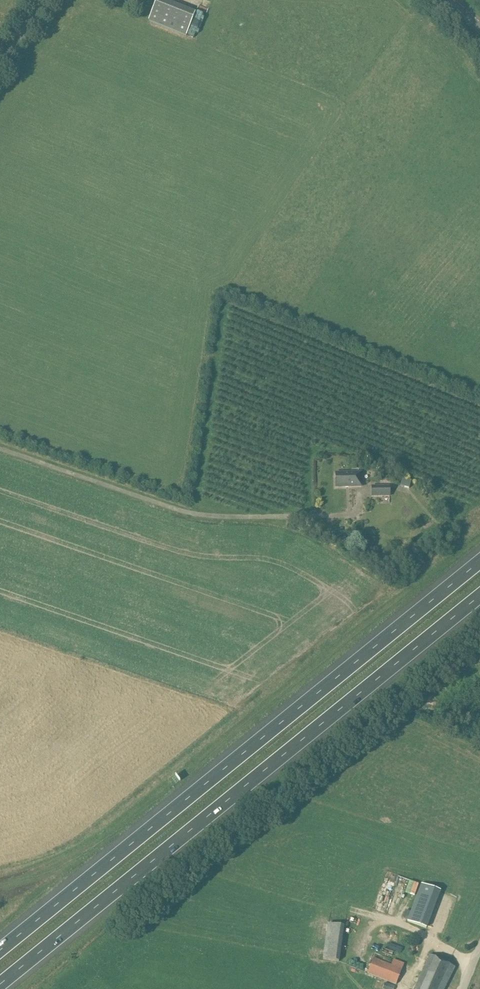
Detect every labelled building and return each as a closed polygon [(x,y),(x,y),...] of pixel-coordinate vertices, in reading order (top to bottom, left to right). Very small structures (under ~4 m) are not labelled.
[(153,1),(145,22),(180,36),(188,15),(153,1)] [(362,487),(361,473),(335,473),(336,487),(362,487)] [(390,496),(390,486),(372,486),(372,496),(390,496)] [(404,911),(411,891),(394,885),(386,905),(404,911)] [(437,894),(422,891),(414,924),(429,927),(437,894)] [(344,913),(330,910),(320,961),(342,965),(349,927),(341,926),(344,913)] [(430,955),(414,988),(445,988),(455,967),(430,955)] [(402,969),(374,958),(368,973),(396,984),(402,969)]
